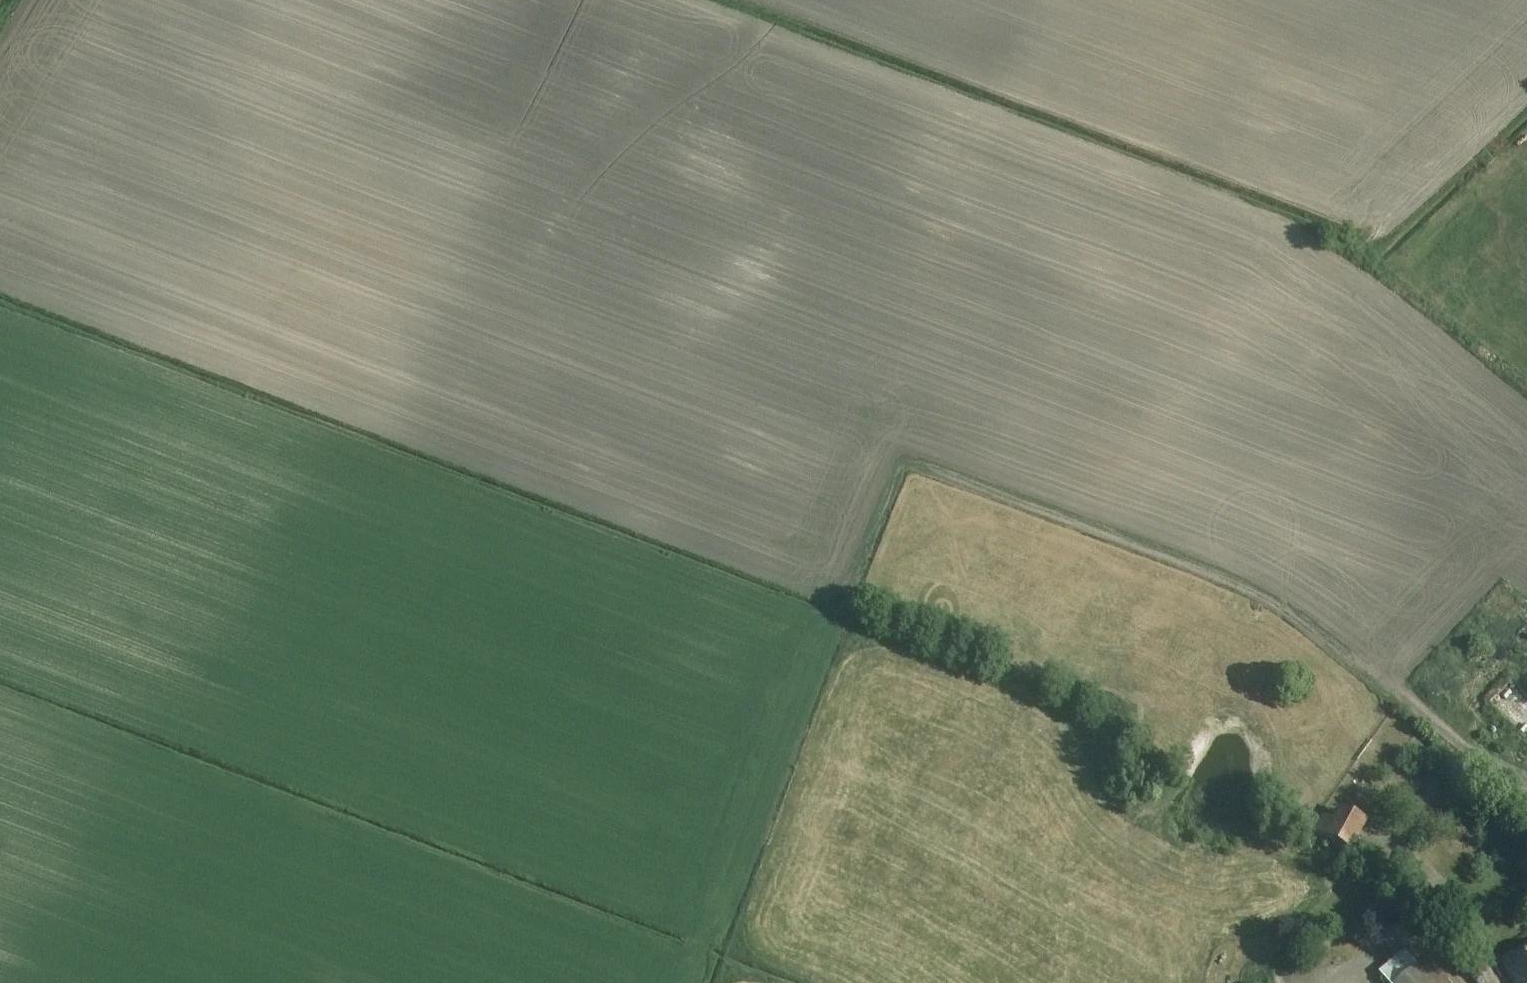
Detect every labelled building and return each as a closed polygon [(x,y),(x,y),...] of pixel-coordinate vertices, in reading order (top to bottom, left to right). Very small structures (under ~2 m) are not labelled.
[(1323,839),(1351,853),(1360,836),(1332,821),(1323,839)] [(1504,965),(1514,982),(1526,982),(1526,952),(1504,965)] [(1416,968),(1404,953),(1379,973),(1387,982),(1450,982),(1442,972),(1441,973),(1429,958),(1416,968)]
